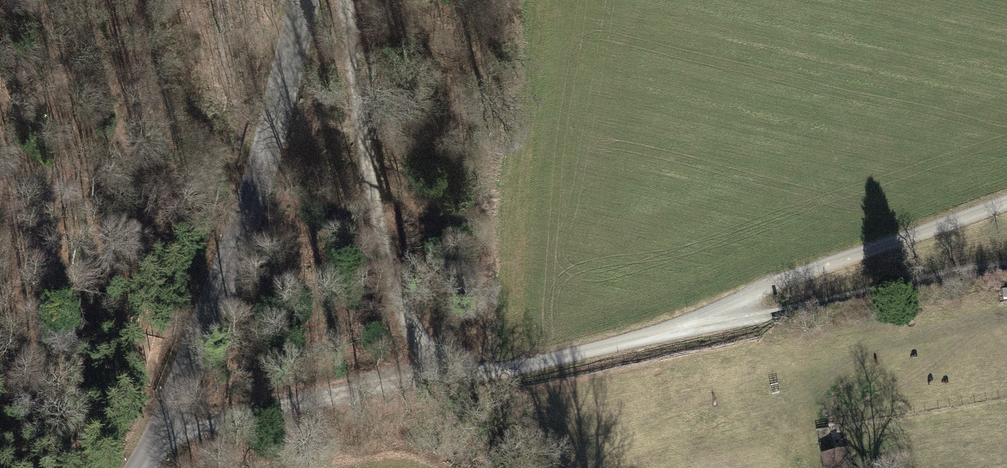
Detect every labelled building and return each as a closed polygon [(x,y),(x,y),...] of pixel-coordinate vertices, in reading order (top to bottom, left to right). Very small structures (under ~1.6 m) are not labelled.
[(825,467),(855,467),(852,449),(823,454),(825,467)]
